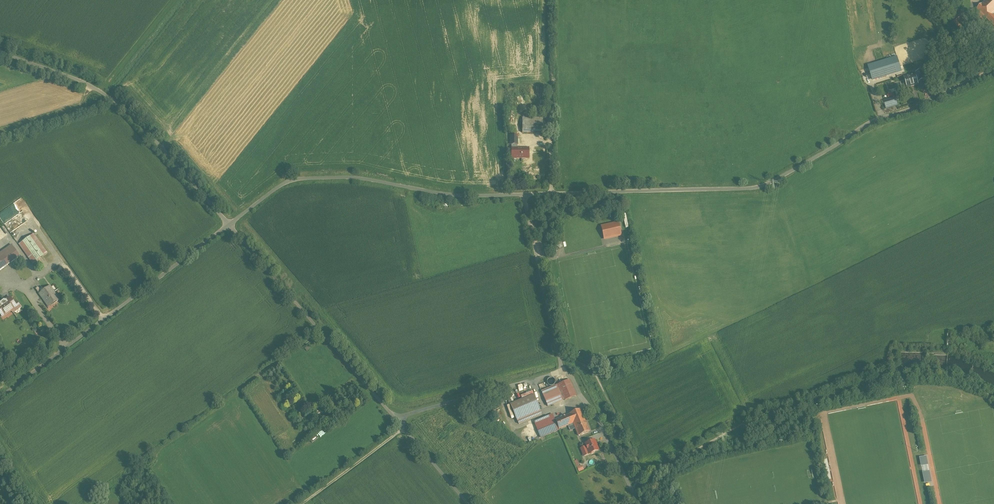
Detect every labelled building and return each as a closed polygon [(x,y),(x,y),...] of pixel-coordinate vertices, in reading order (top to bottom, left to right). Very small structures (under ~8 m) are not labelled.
[(977,10),(979,13),(976,15),(983,22),(986,20),(993,28),(993,17),(992,16),(993,14),(993,0),(987,0),(977,10)] [(958,30),(968,20),(958,11),(948,20),(958,30)] [(888,63),(869,69),(872,80),(900,71),(897,63),(889,66),(888,63)] [(917,84),(916,80),(918,79),(919,79),(918,75),(914,76),(913,75),(905,77),(908,87),(917,84)] [(895,98),(884,101),(886,109),(898,105),(895,98)] [(543,118),(522,118),(522,133),(543,133),(543,118)] [(520,141),(517,141),(517,144),(513,144),(513,160),(523,160),(523,141),(520,141)] [(540,148),(531,148),(531,161),(540,161),(540,148)] [(531,161),(525,161),(525,170),(541,171),(541,161),(540,161),(531,161)] [(13,218),(17,226),(28,219),(24,212),(17,216),(18,219),(16,220),(15,218),(13,218)] [(618,223),(601,227),(604,239),(609,238),(616,236),(621,235),(618,223)] [(48,253),(34,234),(19,244),(33,264),(48,253)] [(12,245),(0,253),(0,270),(20,256),(12,245)] [(60,299),(50,285),(38,294),(48,308),(60,299)] [(20,309),(15,302),(12,304),(8,298),(0,304),(0,317),(2,321),(20,309)] [(550,378),(549,378),(549,379),(548,379),(548,380),(547,381),(547,382),(547,383),(548,384),(548,385),(549,385),(550,386),(551,386),(552,386),(553,386),(553,385),(554,385),(555,384),(555,383),(555,382),(555,381),(555,380),(554,380),(554,379),(553,379),(553,378),(552,378),(551,378),(550,378)] [(570,380),(558,385),(564,400),(565,400),(576,396),(570,380)] [(564,400),(558,385),(556,386),(562,400),(564,400)] [(556,386),(541,392),(548,406),(562,401),(562,400),(556,386)] [(534,395),(510,405),(516,419),(540,409),(534,395)] [(540,409),(516,419),(518,424),(542,415),(540,409)] [(539,427),(537,428),(540,437),(573,423),(584,419),(580,410),(569,414),(570,414),(555,420),(539,427)] [(553,415),(537,421),(539,427),(555,420),(553,415)] [(584,419),(573,423),(579,436),(589,432),(584,419)] [(528,427),(527,428),(526,428),(525,428),(524,429),(523,430),(523,431),(522,432),(522,433),(522,434),(522,436),(522,437),(523,438),(524,439),(525,440),(526,440),(526,441),(528,441),(529,441),(530,441),(531,440),(532,440),(533,440),(533,439),(534,438),(535,436),(535,435),(535,434),(535,433),(535,432),(534,431),(533,430),(532,429),(531,428),(530,428),(529,427),(528,427)] [(594,441),(585,444),(586,447),(581,449),(584,456),(590,454),(591,454),(594,453),(594,452),(598,450),(594,441)]
